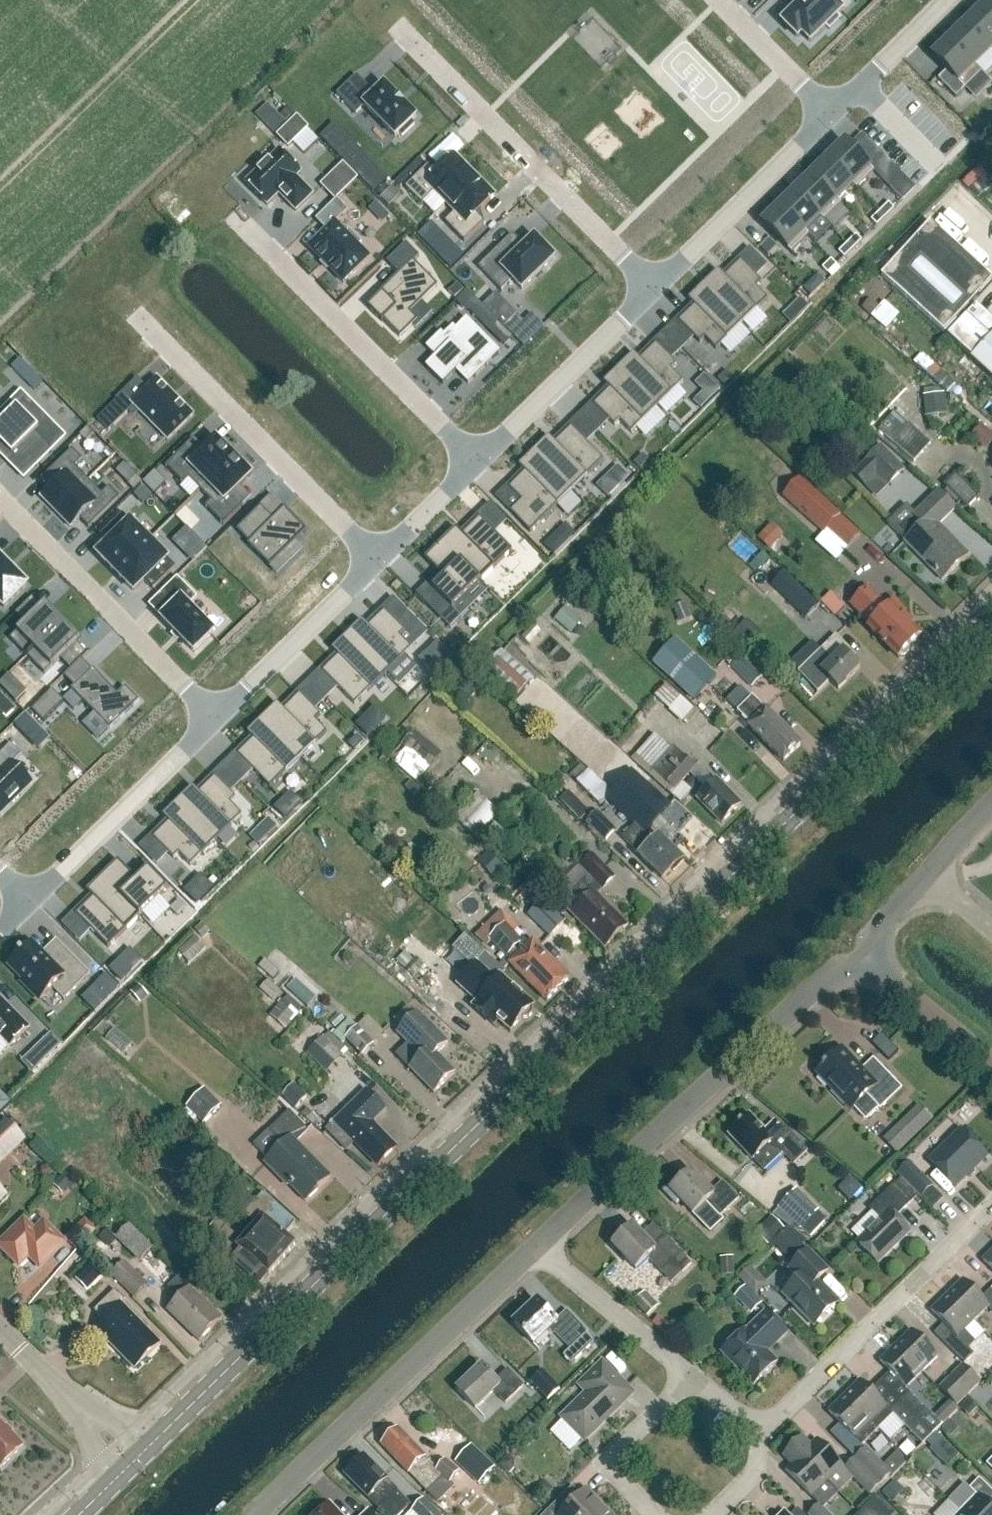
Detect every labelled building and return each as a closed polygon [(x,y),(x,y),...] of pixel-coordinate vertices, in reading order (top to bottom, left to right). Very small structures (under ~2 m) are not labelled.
[(783,24),(798,39),(802,35),(811,44),(827,28),(830,31),(840,20),(837,17),(842,12),(830,0),(802,0),(804,2),(799,6),(800,7),(783,24)] [(982,9),(991,19),(991,0),(982,9)] [(966,25),(991,51),(991,19),(982,9),(966,25)] [(966,25),(950,41),(975,67),(976,66),(991,51),(966,25)] [(837,32),(818,44),(822,51),(841,39),(837,32)] [(950,41),(933,58),(948,72),(939,81),(956,99),(965,90),(983,73),(976,66),(975,67),(950,41)] [(357,77),(337,96),(357,116),(365,108),(396,139),(400,135),(402,138),(415,125),(412,123),(416,119),(404,106),(397,99),(385,86),(371,100),(365,94),(370,89),(357,77)] [(251,115),(268,130),(280,118),(263,103),(251,115)] [(289,111),(282,117),(289,124),(296,118),(289,111)] [(308,129),(297,118),(278,137),(289,148),(308,129)] [(347,140),(334,152),(375,194),(388,182),(347,140)] [(845,143),(828,160),(854,186),(853,187),(857,190),(874,173),(845,143)] [(246,184),(268,207),(279,195),(296,212),(313,196),(297,178),(301,174),(280,151),(246,184)] [(428,167),(406,189),(422,206),(435,193),(447,205),(475,177),(455,157),(437,175),(428,167)] [(828,160),(812,176),(838,202),(838,201),(853,187),(854,186),(828,160)] [(336,200),(357,180),(343,166),(322,187),(336,200)] [(812,176),(796,192),(821,218),(821,219),(824,222),(842,205),(838,201),(838,202),(812,176)] [(456,214),(445,224),(465,244),(485,224),(476,216),(495,198),(475,177),(447,205),(456,214)] [(915,189),(903,178),(891,190),(902,201),(915,189)] [(796,192),(780,208),(805,234),(806,234),(821,219),(821,218),(796,192)] [(310,248),(309,249),(310,250),(343,283),(342,283),(344,284),(345,283),(368,260),(370,259),(368,257),(368,258),(358,248),(362,244),(350,231),(346,235),(336,225),(349,212),(337,200),(316,221),(326,232),(310,248)] [(889,204),(880,213),(886,219),(895,210),(889,204)] [(780,208),(763,225),(792,254),(809,237),(806,234),(805,234),(780,208)] [(877,227),(886,219),(880,213),(872,221),(877,227)] [(990,280),(930,223),(882,277),(944,334),(972,360),(991,379),(991,322),(973,304),(956,322),(953,319),(990,280)] [(862,242),(856,236),(848,245),(854,251),(862,242)] [(500,248),(479,269),(502,292),(513,282),(522,291),(555,260),(551,256),(554,253),(541,240),(538,243),(535,239),(512,261),(500,248)] [(420,258),(407,244),(387,263),(399,276),(390,285),(396,290),(387,298),(383,294),(368,308),(382,324),(384,322),(401,340),(418,322),(411,315),(438,288),(414,263),(420,258)] [(854,251),(848,245),(839,253),(845,259),(854,251)] [(837,267),(831,261),(823,270),(828,275),(837,267)] [(719,271),(704,286),(743,326),(768,300),(757,288),(762,283),(757,278),(741,262),(725,278),(722,275),(719,271)] [(353,295),(362,304),(388,280),(379,271),(353,295)] [(717,351),(743,326),(704,286),(689,301),(693,305),(695,308),(679,323),(695,339),(700,344),(705,339),(717,351)] [(803,300),(796,306),(805,315),(811,309),(803,300)] [(478,303),(469,311),(489,331),(498,323),(478,303)] [(887,304),(874,318),(889,332),(902,317),(887,304)] [(516,316),(505,328),(524,347),(544,328),(532,317),(524,325),(516,316)] [(426,368),(443,386),(459,371),(465,377),(463,379),(468,385),(500,354),(467,320),(456,330),(454,328),(445,337),(442,334),(427,349),(436,358),(426,368)] [(619,369),(658,409),(684,384),(672,372),(677,367),(672,361),(656,346),(640,361),(638,358),(634,355),(619,369)] [(632,434),(658,409),(619,369),(604,384),(608,388),(610,391),(595,406),(610,422),(615,427),(620,422),(632,434)] [(34,374),(25,383),(35,392),(43,383),(34,374)] [(708,376),(698,386),(714,402),(724,393),(708,376)] [(132,405),(168,442),(194,417),(158,380),(132,405)] [(946,397),(926,398),(928,418),(948,416),(946,397)] [(13,457),(20,450),(38,468),(67,439),(28,399),(7,419),(1,413),(0,415),(0,445),(13,457)] [(118,402),(98,422),(109,433),(129,414),(118,402)] [(893,411),(876,429),(911,462),(928,444),(893,411)] [(973,439),(986,450),(991,442),(991,435),(983,427),(973,439)] [(89,429),(80,437),(86,443),(94,435),(89,429)] [(534,453),(573,492),(604,462),(587,444),(572,429),(556,444),(553,441),(549,438),(534,453)] [(186,448),(166,468),(184,486),(189,481),(200,492),(235,458),(232,456),(235,454),(222,441),(219,443),(217,440),(197,460),(186,448)] [(888,488),(906,471),(881,447),(853,475),(866,487),(877,476),(888,488)] [(42,498),(57,514),(89,482),(76,468),(83,461),(73,451),(42,481),(50,490),(42,498)] [(573,492),(534,453),(519,467),(523,471),(526,474),(510,489),(523,502),(511,513),(531,534),(573,492)] [(644,456),(635,465),(641,470),(650,461),(644,456)] [(235,458),(200,492),(211,503),(206,508),(224,527),(243,507),(232,496),(252,477),(250,474),(252,472),(239,458),(237,461),(235,458)] [(620,467),(613,474),(624,486),(631,479),(620,467)] [(155,473),(144,484),(155,495),(166,484),(155,473)] [(968,510),(979,499),(956,476),(945,487),(968,510)] [(137,478),(128,486),(134,492),(143,484),(137,478)] [(823,535),(840,516),(799,478),(781,498),(823,535)] [(89,482),(57,514),(72,529),(80,521),(89,530),(120,499),(110,489),(103,496),(89,482)] [(144,488),(135,496),(143,505),(152,496),(144,488)] [(939,492),(916,515),(906,506),(887,525),(898,535),(901,531),(909,539),(905,544),(943,583),(969,557),(940,527),(957,510),(939,492)] [(248,546),(271,569),(284,556),(290,563),(303,550),(296,544),(308,533),(285,510),(273,497),(261,508),(237,532),(250,545),(248,546)] [(116,574),(149,542),(123,515),(100,537),(108,546),(98,556),(116,574)] [(456,529),(441,544),(480,583),(513,551),(480,519),(463,536),(456,529)] [(770,523),(756,539),(768,550),(783,534),(770,523)] [(242,556),(224,537),(212,549),(230,568),(242,556)] [(149,542),(116,574),(134,593),(145,583),(153,591),(176,569),(149,542)] [(196,561),(208,549),(201,542),(189,554),(196,561)] [(441,544),(425,560),(444,579),(433,590),(453,610),(480,583),(441,544)] [(5,610),(27,587),(15,574),(6,564),(5,565),(0,559),(0,605),(5,610)] [(785,574),(772,588),(806,621),(819,608),(785,574)] [(178,579),(160,597),(172,610),(162,620),(194,653),(214,634),(189,608),(198,600),(178,579)] [(850,605),(870,627),(868,628),(898,659),(906,659),(911,654),(911,648),(921,638),(913,630),(914,628),(905,619),(907,617),(895,604),(889,609),(869,588),(850,605)] [(834,595),(823,605),(836,618),(847,608),(834,595)] [(684,604),(674,609),(679,620),(689,616),(684,604)] [(46,606),(11,641),(28,659),(63,624),(46,606)] [(552,620),(568,634),(579,621),(563,607),(552,620)] [(347,636),(386,676),(412,650),(400,639),(406,633),(385,612),(369,628),(362,622),(347,636)] [(737,629),(754,640),(759,632),(743,621),(737,629)] [(63,624),(28,659),(45,676),(80,641),(63,624)] [(355,706),(386,676),(347,636),(332,651),(339,658),(323,673),(355,706)] [(856,658),(848,650),(836,638),(822,652),(799,675),(819,694),(830,683),(839,692),(861,670),(852,662),(856,658)] [(695,702),(716,678),(675,640),(653,664),(695,702)] [(439,645),(421,663),(435,676),(453,659),(439,645)] [(515,701),(535,678),(502,649),(482,673),(515,701)] [(750,690),(762,679),(739,655),(728,666),(750,690)] [(93,671),(72,692),(110,731),(140,703),(126,689),(118,696),(93,671)] [(10,677),(0,687),(17,704),(27,695),(10,677)] [(683,723),(694,711),(666,685),(654,697),(683,723)] [(44,724),(64,704),(53,692),(33,712),(44,724)] [(263,719),(302,759),(327,734),(316,722),(321,717),(300,696),(284,711),(278,705),(263,719)] [(784,764),(801,747),(753,698),(738,714),(751,727),(749,729),(784,764)] [(365,715),(357,724),(368,735),(377,727),(365,715)] [(99,741),(109,731),(95,717),(85,727),(99,741)] [(270,789),(302,759),(263,719),(248,734),(254,741),(238,757),(270,789)] [(418,782),(440,750),(409,730),(388,762),(418,782)] [(672,751),(655,736),(636,757),(657,777),(656,778),(675,793),(683,784),(696,769),(674,748),(672,751)] [(358,737),(349,745),(354,750),(363,742),(358,737)] [(12,766),(22,756),(11,745),(0,756),(0,771),(2,773),(0,776),(0,816),(1,817),(32,786),(12,766)] [(607,792),(586,771),(574,782),(595,804),(607,792)] [(644,837),(645,836),(671,806),(632,772),(606,801),(623,817),(644,837)] [(178,803),(217,842),(243,817),(231,805),(236,800),(216,779),(200,795),(193,788),(178,803)] [(723,826),(742,807),(717,781),(698,800),(723,826)] [(675,793),(672,796),(677,800),(681,804),(692,792),(683,784),(675,793)] [(475,838),(498,813),(476,793),(453,818),(475,838)] [(283,800),(275,808),(286,820),(295,811),(283,800)] [(217,842),(178,803),(163,817),(170,824),(154,840),(174,861),(180,856),(191,867),(217,842)] [(604,843),(616,832),(597,812),(585,824),(604,843)] [(623,817),(620,820),(631,831),(624,839),(640,856),(639,857),(660,878),(670,868),(672,871),(682,860),(659,837),(653,844),(645,836),(644,837),(623,817)] [(269,819),(261,827),(269,836),(278,827),(269,819)] [(621,919),(598,896),(615,879),(593,856),(581,868),(588,876),(560,903),(600,945),(601,944),(605,948),(628,926),(621,919)] [(118,862),(101,879),(140,918),(168,890),(149,870),(137,881),(118,862)] [(108,949),(140,918),(101,879),(87,893),(94,899),(76,916),(108,949)] [(194,885),(185,893),(196,904),(205,896),(194,885)] [(179,901),(170,910),(177,916),(186,907),(179,901)] [(533,915),(541,923),(553,912),(544,903),(533,915)] [(491,943),(512,964),(510,965),(546,1002),(570,979),(534,942),(530,946),(525,941),(522,944),(506,928),(512,922),(501,911),(476,937),(487,947),(491,943)] [(203,924),(195,931),(203,940),(211,933),(203,924)] [(195,938),(179,953),(190,965),(206,950),(195,938)] [(42,956),(31,944),(10,965),(24,980),(23,982),(42,1001),(53,990),(65,1002),(91,976),(57,941),(42,956)] [(511,1034),(535,1007),(502,979),(507,973),(486,954),(458,986),(477,1004),(473,1008),(495,1028),(499,1024),(511,1034)] [(406,970),(414,978),(425,967),(416,959),(406,970)] [(407,974),(395,963),(384,976),(396,986),(407,974)] [(121,966),(113,975),(121,983),(130,975),(121,966)] [(107,975),(98,983),(111,996),(119,988),(107,975)] [(268,981),(260,991),(273,1002),(281,993),(268,981)] [(295,981),(287,991),(296,999),(305,989),(295,981)] [(139,986),(131,993),(139,1002),(147,996),(139,986)] [(283,1001),(270,1016),(286,1030),(299,1015),(298,1013),(302,1009),(287,996),(283,1001)] [(1,1039),(10,1048),(30,1029),(0,999),(0,1040),(1,1039)] [(434,1095),(455,1075),(437,1056),(448,1045),(419,1015),(398,1035),(422,1059),(411,1070),(434,1095)] [(361,1057),(373,1045),(357,1028),(344,1040),(361,1057)] [(52,1034),(40,1046),(50,1056),(62,1045),(52,1034)] [(326,1074),(343,1057),(324,1037),(307,1054),(326,1074)] [(880,1111),(903,1090),(874,1060),(861,1072),(843,1051),(827,1067),(826,1065),(822,1069),(823,1070),(818,1075),(852,1111),(854,1109),(864,1120),(868,1120),(879,1110),(880,1111)] [(295,1110),(307,1097),(293,1084),(281,1097),(295,1110)] [(202,1125),(221,1106),(204,1089),(186,1108),(202,1125)] [(397,1149),(373,1124),(386,1111),(368,1092),(335,1125),(328,1132),(347,1151),(355,1144),(378,1167),(397,1149)] [(933,1121),(920,1107),(909,1117),(922,1132),(933,1121)] [(330,1179),(295,1143),(307,1131),(289,1113),(269,1132),(283,1146),(265,1165),(279,1179),(282,1175),(291,1184),(289,1185),(306,1203),(330,1179)] [(766,1133),(751,1117),(730,1137),(754,1162),(756,1161),(767,1172),(784,1155),(795,1166),(809,1153),(785,1129),(784,1131),(776,1123),(766,1133)] [(2,1162),(25,1141),(9,1125),(0,1134),(0,1163),(2,1162)] [(955,1188),(987,1158),(961,1131),(930,1162),(955,1188)] [(899,1175),(902,1179),(919,1196),(921,1198),(932,1187),(910,1165),(899,1175)] [(683,1176),(665,1192),(679,1207),(683,1203),(695,1216),(712,1233),(724,1222),(721,1218),(740,1200),(724,1183),(713,1193),(693,1172),(686,1179),(683,1176)] [(65,1174),(56,1183),(65,1192),(74,1183),(65,1174)] [(895,1219),(919,1196),(902,1179),(870,1210),(881,1221),(858,1244),(878,1264),(909,1233),(895,1219)] [(797,1191),(780,1209),(811,1239),(828,1221),(797,1191)] [(245,1241),(277,1268),(295,1247),(285,1238),(296,1225),(262,1197),(245,1217),(257,1227),(245,1241)] [(772,1217),(759,1230),(771,1243),(784,1230),(772,1217)] [(75,1251),(95,1232),(83,1220),(64,1239),(75,1251)] [(24,1221),(0,1245),(0,1248),(15,1263),(25,1253),(40,1269),(65,1244),(44,1223),(35,1232),(24,1221)] [(785,1231),(769,1247),(785,1263),(807,1242),(791,1226),(785,1231)] [(277,1268),(245,1241),(243,1242),(227,1228),(210,1247),(258,1289),(277,1268)] [(634,1228),(614,1247),(637,1271),(649,1259),(663,1274),(674,1263),(684,1274),(693,1266),(683,1255),(666,1237),(654,1248),(634,1228)] [(107,1231),(99,1239),(106,1246),(115,1238),(107,1231)] [(814,1326),(837,1304),(816,1283),(828,1271),(808,1251),(790,1270),(799,1280),(784,1295),(814,1326)] [(982,1261),(991,1271),(991,1252),(982,1261)] [(135,1300),(148,1286),(124,1263),(111,1276),(135,1300)] [(734,1263),(720,1264),(721,1277),(735,1277),(734,1263)] [(89,1264),(78,1275),(92,1288),(102,1277),(89,1264)] [(199,1343),(222,1320),(190,1288),(180,1278),(169,1289),(180,1300),(168,1313),(199,1343)] [(973,1323),(988,1308),(991,1312),(991,1291),(991,1290),(981,1299),(963,1281),(947,1296),(973,1323)] [(751,1315),(762,1304),(745,1287),(734,1298),(751,1315)] [(135,1370),(161,1345),(122,1305),(126,1301),(116,1292),(94,1313),(104,1323),(96,1331),(135,1370)] [(635,1304),(649,1318),(660,1308),(646,1293),(635,1304)] [(965,1332),(973,1323),(947,1296),(931,1312),(948,1329),(939,1338),(934,1334),(964,1365),(974,1355),(969,1350),(976,1343),(965,1332)] [(563,1328),(539,1304),(516,1326),(535,1346),(552,1330),(566,1345),(572,1340),(577,1345),(589,1333),(574,1317),(563,1328)] [(787,1333),(767,1312),(746,1332),(745,1331),(722,1353),(754,1386),(777,1364),(767,1353),(787,1333)] [(896,1347),(922,1373),(938,1358),(912,1331),(896,1347)] [(573,1366),(596,1344),(588,1335),(565,1357),(573,1366)] [(906,1389),(922,1373),(896,1347),(880,1362),(906,1389)] [(585,1441),(589,1437),(616,1410),(613,1407),(629,1390),(603,1363),(595,1371),(597,1373),(582,1388),(587,1394),(562,1418),(585,1441)] [(957,1406),(980,1384),(963,1367),(940,1389),(957,1406)] [(501,1387),(483,1369),(459,1392),(477,1411),(495,1393),(507,1405),(525,1388),(509,1371),(500,1380),(504,1384),(501,1387)] [(562,1390),(551,1378),(539,1389),(550,1401),(562,1390)] [(933,1436),(900,1402),(890,1412),(860,1381),(844,1397),(878,1431),(894,1416),(923,1445),(933,1436)] [(900,1402),(933,1436),(958,1411),(949,1402),(934,1416),(910,1392),(900,1402)] [(862,1447),(878,1431),(844,1397),(828,1413),(862,1447)] [(967,1400),(959,1408),(970,1418),(978,1410),(967,1400)] [(950,1421),(942,1429),(951,1438),(959,1429),(950,1421)] [(1,1470),(23,1448),(0,1424),(0,1469),(1,1470)] [(414,1448),(399,1433),(385,1447),(395,1457),(394,1459),(410,1476),(411,1475),(429,1493),(445,1478),(452,1485),(460,1477),(462,1478),(463,1477),(448,1463),(439,1473),(434,1470),(436,1468),(415,1446),(414,1448)] [(793,1447),(827,1483),(843,1467),(817,1440),(811,1446),(803,1438),(793,1447)] [(943,1439),(929,1447),(941,1465),(954,1457),(943,1439)] [(478,1485),(495,1468),(471,1445),(454,1462),(478,1485)] [(812,1498),(827,1483),(793,1447),(783,1457),(791,1466),(785,1472),(812,1498)] [(866,1450),(856,1460),(881,1486),(891,1475),(866,1450)] [(897,1452),(891,1459),(901,1470),(908,1463),(897,1452)] [(510,1456),(500,1466),(509,1475),(515,1469),(515,1461),(510,1456)] [(347,1477),(369,1499),(368,1500),(380,1512),(382,1510),(387,1514),(402,1514),(411,1506),(399,1493),(396,1497),(385,1485),(389,1482),(366,1458),(347,1477)] [(846,1470),(871,1495),(881,1486),(856,1460),(846,1470)] [(964,1514),(991,1514),(991,1509),(990,1507),(991,1504),(991,1492),(979,1480),(970,1490),(978,1497),(962,1514),(964,1514)] [(895,1482),(882,1495),(892,1505),(905,1493),(895,1482)] [(603,1508),(586,1491),(567,1509),(559,1501),(563,1497),(563,1498),(564,1497),(563,1497),(544,1514),(596,1514),(603,1508)] [(891,1514),(873,1496),(853,1514),(890,1514),(891,1514)] [(417,1514),(438,1514),(424,1501),(413,1511),(417,1514)] [(494,1511),(486,1504),(477,1514),(491,1514),(494,1511)] [(330,1506),(322,1514),(339,1514),(330,1506)] [(820,1506),(811,1514),(829,1514),(820,1506)]
